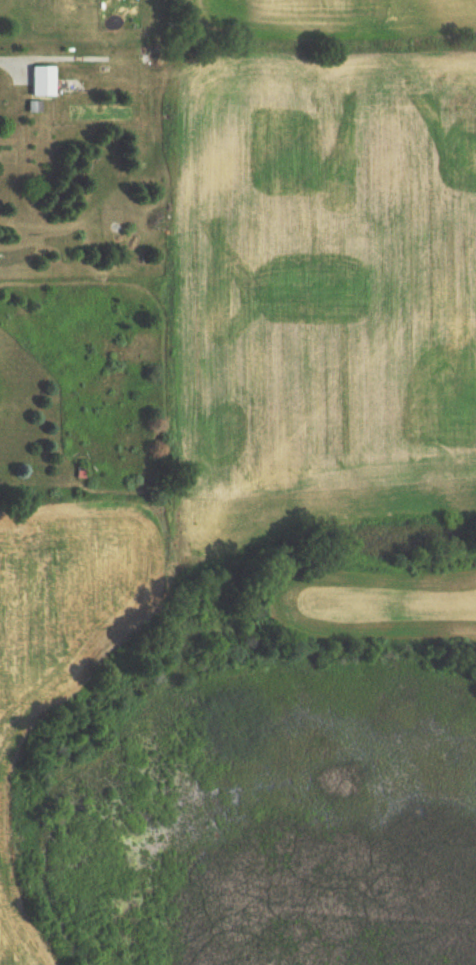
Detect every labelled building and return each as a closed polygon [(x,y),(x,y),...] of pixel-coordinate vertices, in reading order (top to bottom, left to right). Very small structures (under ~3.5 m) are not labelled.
[(52,66),(29,66),(29,96),(52,96),(52,66)]
